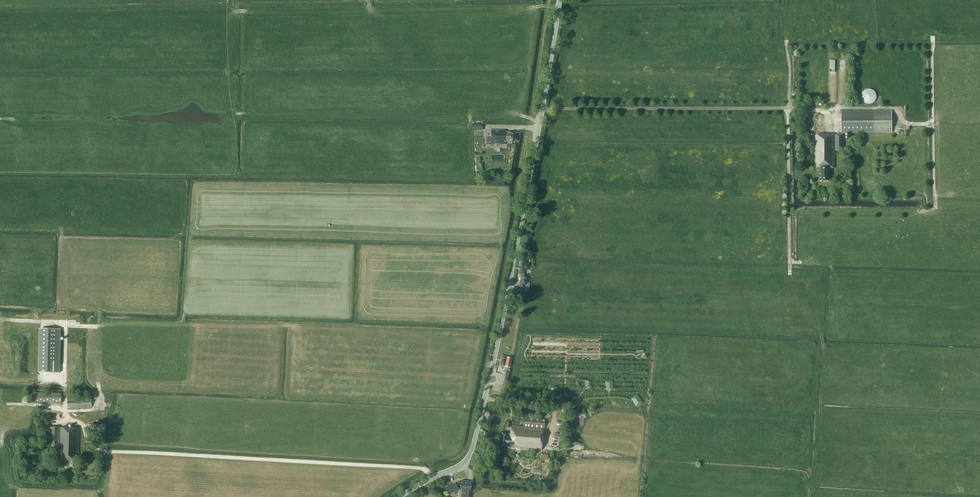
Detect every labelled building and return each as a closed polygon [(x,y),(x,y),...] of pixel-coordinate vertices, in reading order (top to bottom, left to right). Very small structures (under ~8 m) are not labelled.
[(871,89),(869,89),(867,89),(865,90),(863,92),(862,93),(862,95),(862,98),(863,100),(864,102),(866,103),(869,104),(871,103),(873,102),(875,101),(876,99),(876,97),(876,95),(876,93),(874,91),(873,90),(871,89)] [(892,133),(892,111),(841,111),(841,133),(892,133)] [(512,142),(512,132),(506,132),(506,130),(491,130),(491,137),(486,137),(486,144),(491,144),(491,145),(494,145),(494,144),(500,144),(500,145),(505,145),(505,142),(512,142)] [(844,150),(844,135),(815,135),(815,163),(816,163),(816,168),(820,168),(820,181),(830,181),(830,168),(835,168),(835,150),(844,150)] [(527,259),(522,258),(521,260),(520,259),(518,268),(520,269),(519,273),(521,274),(520,285),(519,287),(525,288),(526,282),(526,280),(527,278),(526,278),(526,276),(524,276),(525,269),(528,270),(529,264),(526,263),(527,259)] [(40,329),(39,372),(59,372),(60,329),(40,329)] [(512,358),(502,356),(500,365),(510,368),(512,358)] [(510,369),(506,369),(506,371),(504,371),(502,381),(507,382),(510,369)] [(62,394),(32,393),(32,402),(61,403),(62,394)] [(91,408),(91,398),(67,399),(67,409),(91,408)] [(545,420),(525,419),(524,427),(510,426),(510,434),(501,434),(500,447),(507,447),(507,446),(514,446),(514,447),(542,450),(545,420)] [(49,421),(43,421),(42,431),(50,431),(49,446),(60,447),(59,462),(67,462),(67,467),(76,467),(77,454),(78,455),(79,428),(48,427),(49,421)] [(461,481),(459,496),(470,496),(472,482),(461,481)] [(459,490),(455,483),(445,488),(448,495),(459,490)]
